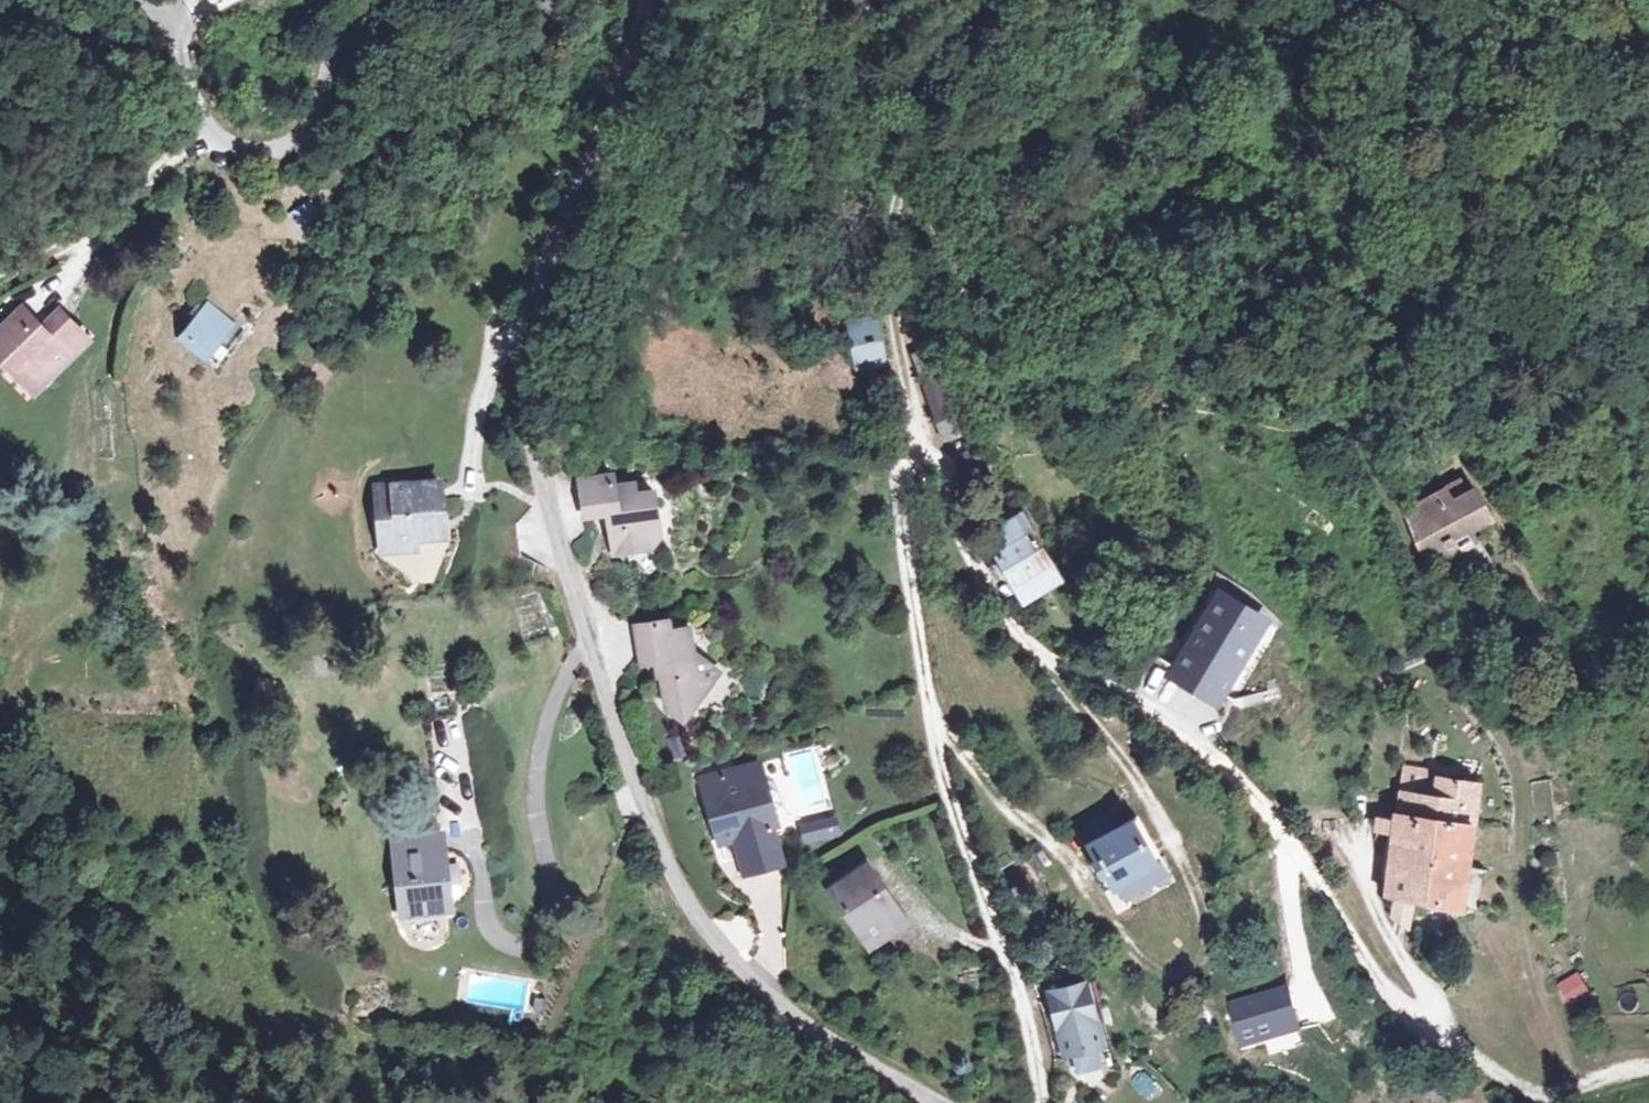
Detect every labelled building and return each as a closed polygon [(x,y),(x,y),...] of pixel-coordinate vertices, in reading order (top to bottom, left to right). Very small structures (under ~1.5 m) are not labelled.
[(32,398),(91,342),(61,310),(45,325),(25,305),(0,329),(0,365),(32,398)] [(204,305),(180,336),(208,357),(232,327),(204,305)] [(886,362),(876,306),(843,312),(854,368),(886,362)] [(945,370),(922,375),(937,435),(961,429),(945,370)] [(609,476),(579,482),(587,519),(605,516),(615,558),(648,551),(660,532),(651,493),(635,495),(632,484),(613,488),(609,476)] [(375,491),(382,558),(417,554),(416,543),(443,540),(437,485),(375,491)] [(1449,489),(1405,513),(1439,580),(1482,559),(1472,539),(1488,531),(1471,498),(1457,505),(1449,489)] [(1020,520),(985,539),(1018,601),(1054,582),(1020,520)] [(1217,589),(1171,671),(1218,697),(1264,615),(1217,589)] [(662,623),(631,629),(638,666),(652,664),(660,712),(676,724),(710,678),(687,662),(682,632),(665,636),(662,623)] [(1382,900),(1388,901),(1388,921),(1407,937),(1410,904),(1457,912),(1476,786),(1425,779),(1425,772),(1402,768),(1382,900)] [(755,774),(702,787),(715,842),(729,838),(740,878),(779,868),(769,831),(773,822),(770,813),(763,808),(755,774)] [(1087,844),(1079,848),(1088,864),(1096,859),(1103,871),(1097,879),(1104,895),(1115,893),(1120,903),(1165,880),(1131,818),(1111,829),(1104,816),(1079,829),(1087,844)] [(830,820),(795,830),(801,849),(835,839),(830,820)] [(441,838),(394,843),(403,919),(449,914),(441,838)] [(904,926),(861,865),(824,890),(867,952),(904,926)] [(1579,981),(1558,992),(1568,1013),(1590,1002),(1579,981)] [(1042,998),(1060,1060),(1097,1050),(1080,987),(1042,998)]
